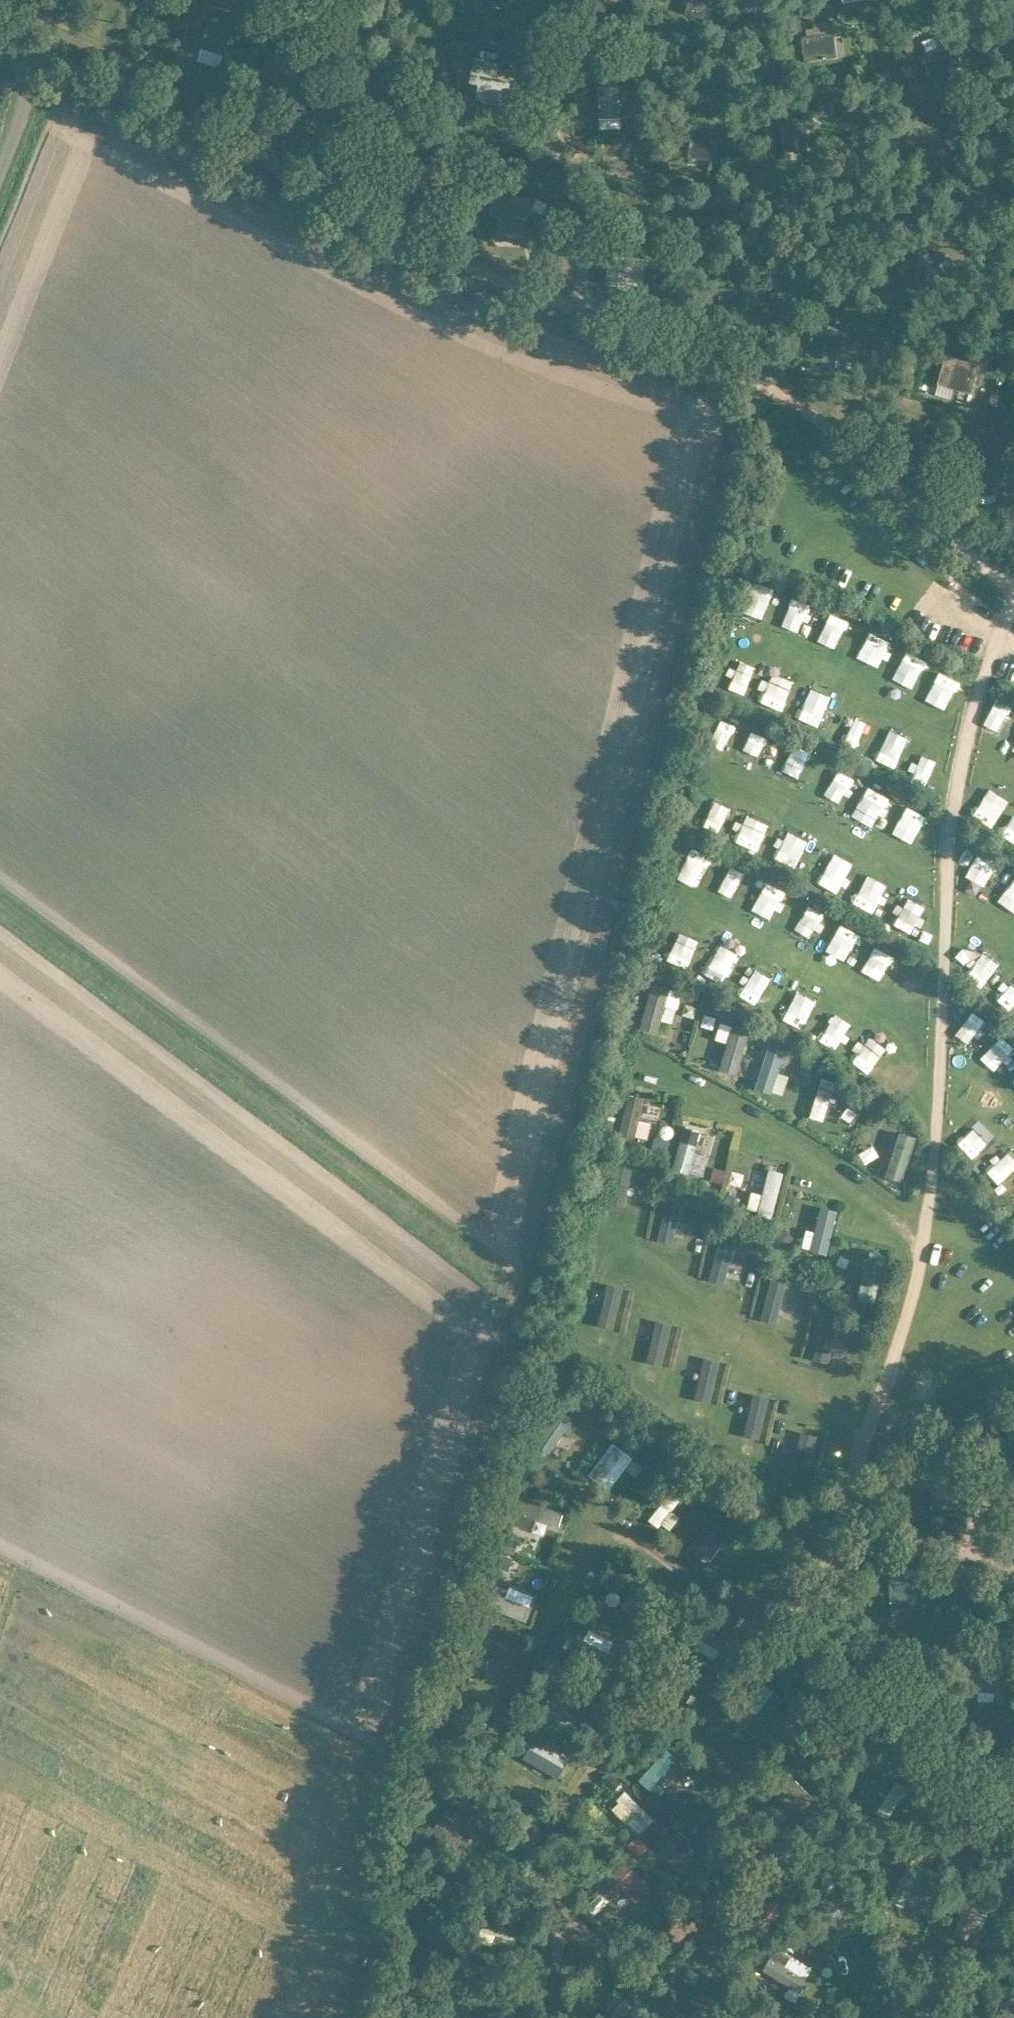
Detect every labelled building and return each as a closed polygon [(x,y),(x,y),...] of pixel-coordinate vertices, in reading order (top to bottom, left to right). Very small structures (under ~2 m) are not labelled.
[(479,9),(491,6),(516,0),(477,0),(479,9)] [(685,11),(709,18),(710,12),(721,15),(725,0),(689,0),(685,11)] [(224,54),(230,35),(232,26),(238,28),(242,14),(209,4),(205,18),(210,19),(206,33),(206,32),(205,36),(202,47),(224,54)] [(908,13),(909,28),(922,27),(921,13),(908,13)] [(800,17),(790,18),(792,32),(801,31),(800,17)] [(946,28),(934,32),(938,45),(950,41),(946,28)] [(834,33),(802,37),(805,61),(844,56),(841,37),(835,38),(834,33)] [(943,45),(922,54),(931,76),(969,61),(963,45),(955,48),(952,42),(943,45)] [(473,59),(469,83),(476,84),(474,98),(509,104),(512,82),(497,80),(500,64),(473,59)] [(622,85),(597,85),(599,117),(624,117),(622,85)] [(461,104),(459,112),(473,116),(475,107),(461,104)] [(808,150),(806,128),(814,128),(813,113),(805,114),(806,117),(782,118),(784,152),(808,150)] [(716,128),(693,124),(688,157),(711,160),(716,128)] [(522,239),(523,219),(523,205),(499,204),(498,238),(522,239)] [(550,204),(546,221),(557,223),(561,206),(550,204)] [(615,242),(614,252),(623,253),(624,243),(615,242)] [(642,289),(646,258),(623,255),(620,271),(619,274),(620,274),(618,285),(642,289)] [(759,312),(757,325),(771,327),(772,314),(773,311),(762,310),(762,313),(759,312)] [(828,324),(822,355),(838,357),(861,360),(866,331),(843,326),(828,324)] [(873,351),(872,363),(880,364),(881,352),(873,351)] [(945,355),(937,384),(947,387),(970,393),(978,364),(955,358),(945,355)] [(760,587),(739,579),(726,610),(747,619),(760,587)] [(769,624),(784,628),(791,600),(776,596),(769,624)] [(802,644),(822,649),(830,619),(809,614),(802,644)] [(844,648),(860,659),(873,640),(857,628),(844,648)] [(883,667),(903,676),(912,657),(891,648),(883,667)] [(726,676),(744,680),(747,666),(730,662),(726,676)] [(935,702),(947,678),(927,668),(915,692),(935,702)] [(897,686),(900,677),(882,669),(879,678),(897,686)] [(763,676),(755,700),(774,706),(782,682),(763,676)] [(802,720),(812,701),(793,691),(783,710),(802,720)] [(836,712),(828,736),(851,744),(859,720),(836,712)] [(695,741),(710,748),(724,721),(710,714),(695,741)] [(1013,735),(1013,720),(1010,719),(1004,731),(1013,735)] [(730,755),(749,763),(762,736),(742,727),(730,755)] [(875,730),(860,758),(876,767),(892,739),(875,730)] [(776,745),(763,778),(781,785),(794,752),(776,745)] [(911,753),(899,774),(913,782),(925,761),(911,753)] [(824,765),(802,796),(818,808),(840,777),(824,765)] [(836,818),(858,831),(878,796),(856,784),(836,818)] [(961,810),(981,828),(1000,806),(981,788),(961,810)] [(693,814),(708,821),(716,804),(700,797),(693,814)] [(893,806),(878,832),(897,842),(912,816),(893,806)] [(735,813),(724,841),(743,848),(753,819),(735,813)] [(998,836),(1012,846),(1013,843),(1013,818),(1012,816),(998,836)] [(761,849),(784,858),(792,840),(769,830),(761,849)] [(664,877),(684,885),(697,851),(677,844),(664,877)] [(818,856),(805,883),(823,891),(836,864),(818,856)] [(728,891),(731,867),(709,865),(707,889),(728,891)] [(1013,894),(1013,881),(999,872),(984,895),(1006,908),(1013,894)] [(739,911),(759,920),(773,890),(753,880),(739,911)] [(853,882),(843,900),(860,909),(870,891),(853,882)] [(890,896),(877,925),(895,933),(908,905),(890,896)] [(793,903),(783,933),(801,939),(810,909),(793,903)] [(829,926),(815,957),(832,964),(846,934),(829,926)] [(867,973),(880,953),(863,942),(850,962),(867,973)] [(953,969),(970,979),(983,958),(966,948),(953,969)] [(713,966),(714,952),(702,951),(700,965),(713,966)] [(653,954),(651,959),(660,963),(663,958),(653,954)] [(748,999),(751,978),(731,975),(728,996),(748,999)] [(998,1012),(1013,995),(1013,991),(1000,978),(982,998),(998,1012)] [(630,1029),(658,1035),(668,986),(640,980),(630,1029)] [(788,1029),(799,1010),(781,1001),(770,1020),(788,1029)] [(959,1042),(970,1021),(953,1012),(942,1033),(959,1042)] [(703,1037),(718,1041),(722,1021),(708,1017),(703,1037)] [(719,1019),(712,1072),(730,1075),(738,1022),(719,1019)] [(805,1038),(827,1051),(837,1034),(815,1021),(805,1038)] [(984,1073),(1004,1047),(986,1032),(966,1058),(984,1073)] [(864,1061),(875,1042),(862,1034),(850,1053),(864,1061)] [(753,1041),(745,1086),(763,1089),(771,1044),(753,1041)] [(795,1083),(804,1062),(788,1055),(779,1077),(795,1083)] [(1000,1076),(1013,1089),(1013,1060),(1000,1076)] [(812,1121),(821,1078),(806,1075),(797,1118),(812,1121)] [(613,1102),(613,1132),(635,1132),(635,1102),(613,1102)] [(965,1145),(975,1131),(958,1118),(948,1132),(965,1145)] [(662,1167),(690,1175),(696,1153),(683,1150),(690,1124),(675,1120),(662,1167)] [(894,1178),(900,1132),(882,1130),(875,1175),(894,1178)] [(860,1144),(844,1152),(851,1165),(866,1157),(860,1144)] [(988,1144),(969,1164),(990,1185),(1010,1165),(988,1144)] [(605,1158),(598,1203),(614,1206),(622,1161),(605,1158)] [(765,1207),(770,1168),(754,1166),(749,1205),(765,1207)] [(701,1168),(700,1180),(715,1180),(716,1168),(701,1168)] [(997,1198),(1013,1219),(1013,1218),(1013,1185),(997,1198)] [(644,1237),(661,1242),(672,1200),(656,1196),(644,1237)] [(820,1238),(822,1207),(808,1206),(806,1237),(820,1238)] [(712,1282),(723,1240),(707,1236),(696,1277),(712,1282)] [(766,1247),(749,1323),(806,1337),(817,1287),(766,1247)] [(857,1248),(847,1287),(862,1291),(872,1252),(857,1248)] [(595,1281),(583,1328),(601,1333),(614,1286),(595,1281)] [(806,1337),(800,1363),(860,1378),(873,1330),(817,1287),(806,1337)] [(635,1358),(654,1361),(660,1321),(642,1318),(635,1358)] [(677,1341),(660,1409),(708,1445),(730,1355),(677,1341)] [(728,1431),(747,1436),(758,1397),(739,1391),(728,1431)] [(549,1408),(524,1442),(541,1454),(566,1421),(549,1408)] [(776,1472),(795,1477),(806,1434),(787,1429),(776,1472)] [(600,1439),(582,1462),(604,1478),(621,1454),(600,1439)] [(636,1516),(651,1527),(674,1496),(659,1485),(636,1516)] [(534,1519),(549,1522),(552,1505),(520,1500),(516,1530),(532,1533),(534,1519)] [(691,1539),(702,1547),(715,1529),(703,1521),(691,1539)] [(507,1537),(503,1550),(513,1554),(518,1540),(507,1537)] [(754,1547),(748,1553),(755,1561),(762,1554),(754,1547)] [(916,1569),(888,1570),(890,1607),(913,1606),(912,1581),(930,1589),(936,1578),(921,1570),(916,1577),(916,1569)] [(511,1619),(516,1587),(488,1583),(483,1615),(511,1619)] [(978,1690),(1001,1691),(1002,1671),(1010,1672),(1013,1673),(1013,1662),(1010,1661),(993,1660),(992,1665),(979,1664),(978,1690)] [(531,1724),(527,1731),(536,1736),(540,1729),(531,1724)] [(728,1737),(721,1748),(733,1755),(740,1745),(728,1737)] [(657,1752),(644,1758),(648,1770),(662,1765),(657,1752)] [(788,1771),(771,1788),(798,1814),(815,1797),(788,1771)] [(585,1784),(598,1793),(606,1782),(593,1773),(585,1784)] [(609,1847),(619,1860),(633,1850),(622,1836),(609,1847)] [(655,1853),(646,1853),(646,1862),(655,1862),(655,1853)] [(647,1891),(643,1886),(633,1893),(614,1865),(583,1886),(596,1904),(605,1897),(616,1912),(647,1891)] [(855,1878),(845,1889),(854,1897),(864,1887),(855,1878)] [(663,1879),(655,1887),(665,1896),(673,1889),(663,1879)] [(761,1911),(749,1928),(762,1937),(774,1918),(786,1899),(774,1891),(761,1911)] [(960,1930),(969,1902),(950,1895),(941,1924),(960,1930)] [(748,1947),(737,1951),(742,1965),(753,1961),(748,1947)] [(981,2003),(987,2017),(1013,2017),(1013,1991),(981,2003)] [(784,2006),(780,2013),(789,2017),(793,2010),(784,2006)]
